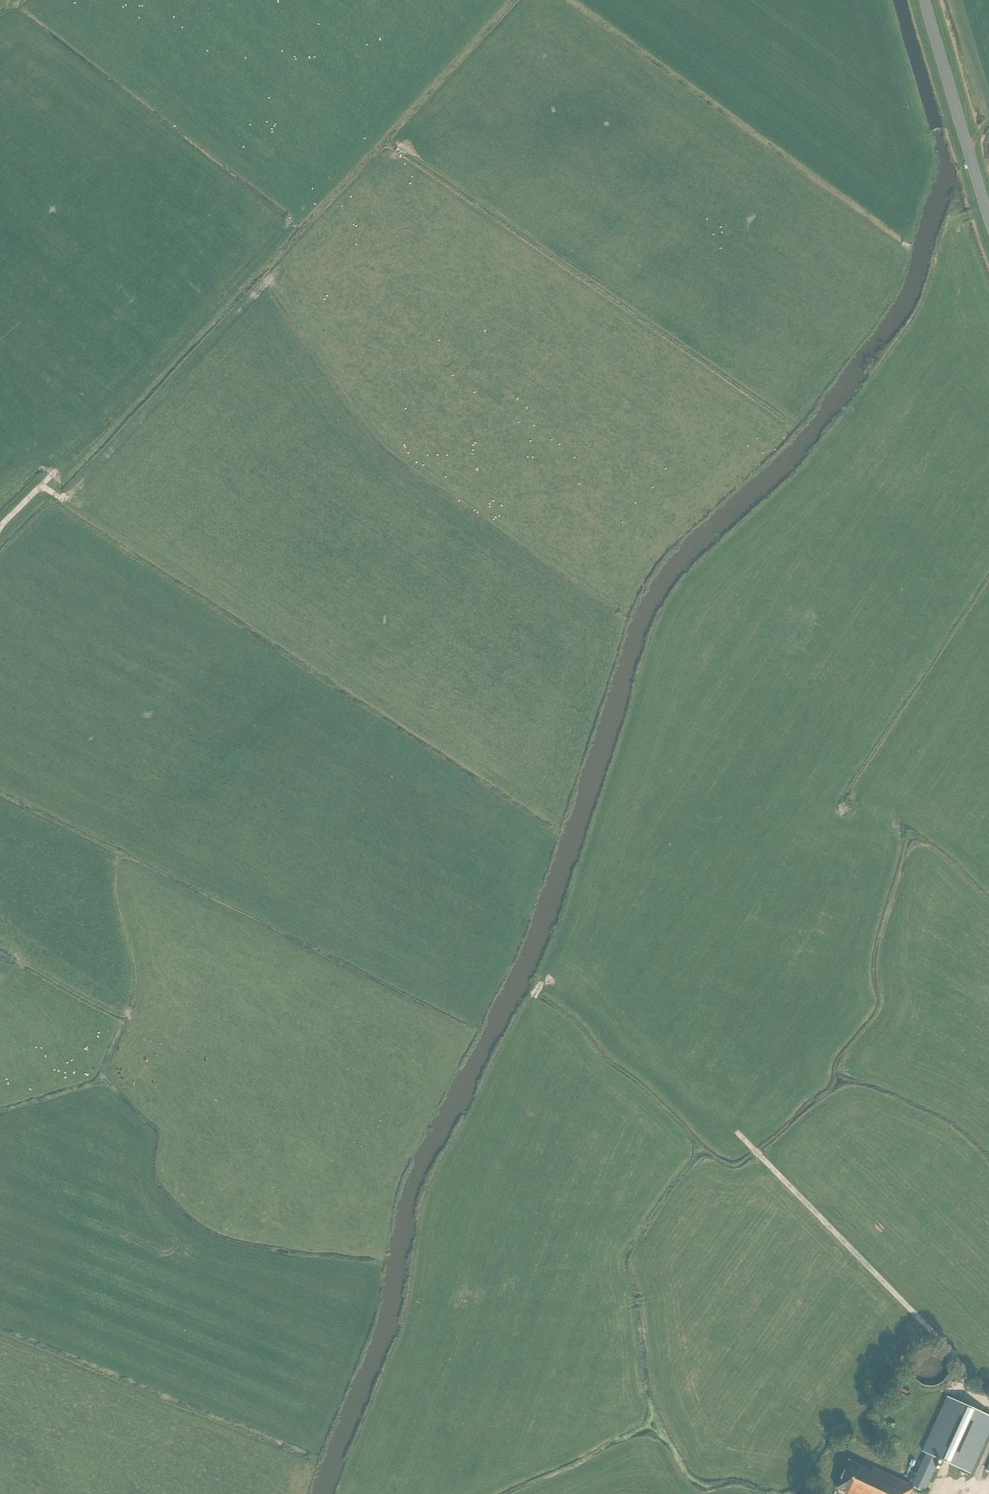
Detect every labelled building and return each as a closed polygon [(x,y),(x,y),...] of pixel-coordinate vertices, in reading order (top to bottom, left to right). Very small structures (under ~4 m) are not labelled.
[(988,1432),(988,1416),(947,1397),(922,1452),(926,1454),(911,1486),(873,1468),(872,1471),(849,1460),(845,1470),(840,1479),(841,1479),(836,1489),(847,1493),(911,1493),(914,1487),(924,1492),(939,1459),(970,1474),(988,1432)]
